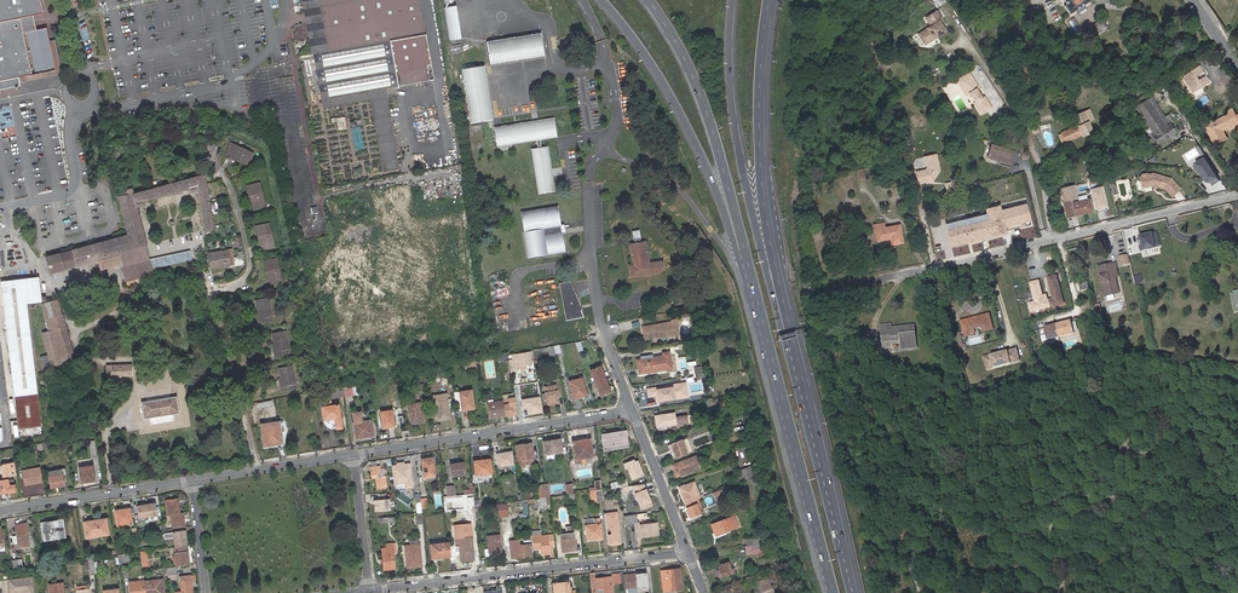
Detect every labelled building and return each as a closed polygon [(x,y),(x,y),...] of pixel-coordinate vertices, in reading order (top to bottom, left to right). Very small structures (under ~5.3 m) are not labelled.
[(0,90),(8,88),(16,87),(15,84),(14,80),(56,72),(51,48),(50,43),(48,30),(30,34),(24,35),(21,21),(26,20),(45,16),(41,0),(0,0),(0,88),(0,90)] [(428,65),(416,0),(308,0),(320,70),(325,69),(326,76),(322,76),(327,108),(371,101),(366,78),(394,72),(422,66),(428,65)] [(1066,5),(1064,6),(1069,14),(1089,0),(1090,0),(1063,0),(1066,5)] [(455,6),(444,7),(450,44),(461,43),(458,28),(455,6)] [(943,20),(941,16),(931,23),(934,26),(925,33),(931,43),(947,32),(941,22),(943,20)] [(1101,19),(1088,28),(1094,37),(1107,28),(1101,19)] [(27,23),(26,20),(21,21),(24,35),(30,34),(27,23)] [(540,33),(486,42),(490,65),(544,56),(540,33)] [(56,42),(50,43),(51,48),(56,72),(14,80),(15,84),(16,87),(63,76),(56,42)] [(431,80),(428,65),(422,66),(425,81),(431,80)] [(425,81),(422,66),(394,72),(397,86),(425,81)] [(484,66),(461,69),(470,123),(492,120),(487,82),(484,66)] [(1200,67),(1183,77),(1193,94),(1211,84),(1208,79),(1206,78),(1200,82),(1199,81),(1197,79),(1197,77),(1203,74),(1203,72),(1200,67)] [(397,86),(394,72),(366,78),(371,101),(383,172),(400,169),(385,89),(397,86)] [(968,72),(956,79),(966,95),(970,92),(971,95),(969,96),(971,99),(973,98),(975,101),(973,102),(980,113),(990,107),(983,96),(981,98),(975,89),(978,87),(968,72)] [(1169,75),(1163,79),(1169,87),(1175,83),(1169,75)] [(1133,103),(1136,107),(1147,100),(1144,96),(1133,103)] [(1151,98),(1147,100),(1160,120),(1164,117),(1151,98)] [(1160,120),(1147,100),(1136,107),(1154,134),(1153,136),(1158,143),(1174,132),(1171,127),(1164,117),(1160,120)] [(1081,125),(1078,126),(1059,135),(1063,143),(1082,134),(1091,130),(1083,112),(1076,115),(1081,125)] [(1205,128),(1214,147),(1216,145),(1224,142),(1220,132),(1228,128),(1230,131),(1237,127),(1237,130),(1237,117),(1237,118),(1234,112),(1228,115),(1229,117),(1215,123),(1214,121),(1205,126),(1205,128)] [(334,117),(335,122),(338,121),(339,130),(348,128),(345,115),(334,117)] [(1168,115),(1164,118),(1171,127),(1174,125),(1168,115)] [(497,147),(536,140),(540,140),(557,137),(554,118),(494,127),(497,147)] [(1220,132),(1224,142),(1226,141),(1222,134),(1230,131),(1228,128),(1220,132)] [(238,160),(237,161),(246,165),(251,154),(230,144),(225,154),(230,157),(238,160)] [(1013,152),(991,144),(987,157),(1008,164),(1013,152)] [(538,148),(531,149),(538,194),(555,192),(552,173),(548,147),(541,148),(538,148)] [(1018,148),(1022,161),(1028,159),(1026,150),(1018,148)] [(928,169),(917,172),(919,183),(934,179),(940,169),(936,154),(926,156),(928,167),(928,169)] [(1204,155),(1193,162),(1205,181),(1210,182),(1218,177),(1204,155)] [(865,178),(864,170),(855,172),(857,180),(865,178)] [(1153,173),(1139,177),(1142,188),(1152,186),(1163,189),(1170,197),(1179,189),(1169,179),(1153,173)] [(151,269),(191,259),(189,251),(149,260),(145,245),(141,228),(136,206),(143,205),(142,200),(189,188),(190,192),(198,191),(205,231),(214,229),(206,174),(132,194),(131,189),(125,190),(126,195),(118,197),(127,236),(120,238),(115,239),(45,256),(46,261),(49,273),(103,260),(119,256),(121,264),(125,281),(126,281),(127,285),(135,283),(134,279),(153,274),(151,269)] [(246,185),(248,195),(250,194),(252,203),(252,207),(264,205),(258,182),(246,185)] [(944,184),(946,192),(955,189),(953,182),(944,184)] [(1097,196),(1095,197),(1096,201),(1097,208),(1104,207),(1101,195),(1097,196)] [(1085,205),(1084,199),(1070,203),(1070,201),(1063,202),(1067,218),(1073,216),(1072,212),(1077,211),(1078,215),(1092,211),(1090,203),(1085,205)] [(998,227),(1029,219),(1025,204),(1000,210),(999,206),(986,209),(987,214),(945,224),(951,246),(1000,234),(998,227)] [(557,207),(521,212),(528,257),(564,252),(561,232),(560,226),(557,207)] [(903,242),(899,225),(884,227),(883,223),(874,224),(876,241),(890,239),(891,244),(903,242)] [(259,236),(261,244),(262,250),(274,247),(268,224),(255,227),(257,237),(259,236)] [(639,230),(631,232),(633,240),(634,240),(639,239),(640,239),(639,230)] [(1156,230),(1137,235),(1141,251),(1160,247),(1156,230)] [(632,269),(629,269),(630,278),(663,273),(662,262),(648,264),(645,243),(639,244),(635,244),(630,245),(632,265),(632,269)] [(1069,250),(1073,264),(1083,261),(1079,248),(1069,250)] [(230,250),(207,254),(210,269),(233,264),(230,250)] [(106,268),(121,264),(119,256),(103,260),(106,268)] [(1130,264),(1128,256),(1120,258),(1122,265),(1130,264)] [(268,271),(270,279),(271,284),(282,282),(277,259),(263,262),(266,271),(268,271)] [(1116,267),(1099,271),(1106,300),(1119,296),(1116,281),(1119,280),(1116,267)] [(1044,301),(1043,296),(1042,296),(1038,281),(1030,283),(1035,302),(1029,304),(1031,312),(1063,304),(1056,276),(1048,278),(1053,299),(1047,300),(1044,301)] [(17,431),(41,428),(27,303),(46,301),(45,296),(40,296),(39,279),(18,281),(7,282),(1,282),(17,431)] [(1089,280),(1079,282),(1081,290),(1090,288),(1089,280)] [(566,321),(567,320),(563,298),(561,285),(569,283),(576,300),(581,311),(583,311),(570,281),(559,284),(566,321)] [(561,285),(563,298),(569,297),(569,301),(576,300),(569,283),(561,285)] [(1237,291),(1228,296),(1236,312),(1237,311),(1237,293),(1237,291)] [(563,298),(567,320),(584,317),(581,311),(576,300),(569,301),(569,297),(563,298)] [(259,318),(257,319),(257,323),(273,320),(268,298),(255,300),(257,311),(259,318)] [(62,362),(54,330),(65,327),(58,300),(42,305),(49,331),(43,333),(51,365),(62,362)] [(971,328),(975,327),(983,325),(985,331),(994,329),(990,313),(978,316),(978,320),(976,320),(975,317),(963,320),(967,336),(973,335),(971,328)] [(677,319),(672,320),(673,322),(675,333),(660,336),(660,338),(680,334),(677,319)] [(1055,324),(1058,336),(1074,332),(1070,320),(1055,324)] [(673,322),(643,327),(645,339),(660,336),(675,333),(673,322)] [(883,325),(886,343),(895,341),(894,336),(903,335),(904,340),(905,349),(920,346),(916,324),(893,328),(892,324),(883,325)] [(1055,324),(1044,327),(1047,339),(1058,336),(1055,324)] [(54,330),(62,362),(74,359),(65,327),(54,330)] [(276,351),(274,352),(275,356),(290,353),(286,330),(273,332),(275,343),(276,351)] [(555,354),(553,346),(551,346),(544,348),(544,351),(548,351),(550,356),(555,355),(555,354)] [(1017,348),(982,357),(986,371),(1020,362),(1017,348)] [(513,366),(510,366),(511,375),(516,374),(514,365),(519,364),(519,366),(532,364),(530,352),(512,355),(513,366)] [(654,371),(665,369),(663,356),(652,358),(653,361),(643,362),(643,360),(640,360),(637,360),(639,370),(644,369),(644,371),(654,369),(654,371)] [(279,367),(281,379),(283,386),(281,386),(282,391),(298,388),(293,364),(279,367)] [(112,366),(112,377),(132,376),(132,365),(112,366)] [(694,367),(696,380),(702,378),(700,366),(696,367),(694,367)] [(590,371),(596,382),(606,379),(600,367),(590,371)] [(568,381),(572,397),(579,395),(586,393),(581,378),(568,381)] [(606,379),(596,382),(602,396),(611,391),(606,379)] [(681,383),(646,389),(647,397),(656,395),(657,401),(672,399),(671,395),(683,393),(681,383)] [(343,386),(344,396),(344,397),(357,395),(355,384),(343,386)] [(344,396),(343,386),(332,388),(334,398),(344,396)] [(552,401),(558,400),(556,386),(545,387),(548,405),(552,404),(552,401)] [(471,390),(459,392),(462,410),(473,408),(471,390)] [(459,392),(453,393),(456,411),(462,410),(459,392)] [(432,397),(434,415),(446,413),(443,395),(432,397)] [(144,419),(179,413),(176,396),(141,402),(144,419)] [(527,407),(527,413),(542,412),(541,396),(521,397),(522,407),(527,407)] [(508,399),(502,400),(503,402),(505,416),(517,414),(515,401),(509,401),(508,399)] [(503,402),(488,403),(490,418),(505,416),(503,402)] [(416,422),(416,424),(422,423),(419,403),(407,405),(409,423),(416,422)] [(344,428),(340,404),(323,406),(325,420),(333,419),(336,421),(337,429),(344,428)] [(394,427),(392,411),(381,413),(383,428),(394,427)] [(354,423),(353,423),(355,437),(366,435),(366,438),(373,437),(371,421),(367,421),(365,422),(361,422),(360,412),(353,413),(354,423)] [(654,416),(656,427),(667,425),(675,424),(676,428),(688,426),(687,416),(675,418),(674,413),(654,416)] [(281,441),(278,422),(261,425),(264,446),(271,445),(271,443),(281,441)] [(604,451),(608,450),(608,448),(626,445),(624,430),(601,433),(604,451)] [(608,448),(608,450),(629,446),(626,430),(624,430),(626,445),(608,448)] [(559,439),(555,440),(543,441),(545,454),(561,452),(559,440),(559,439)] [(572,441),(574,458),(574,462),(583,461),(583,463),(592,462),(591,456),(592,456),(589,439),(583,440),(572,441)] [(677,458),(687,454),(681,439),(670,443),(669,444),(674,458),(676,458),(677,458)] [(518,459),(533,457),(532,443),(516,445),(518,459)] [(498,467),(503,466),(513,465),(511,451),(505,452),(505,454),(496,455),(498,467)] [(700,466),(696,455),(672,465),(676,477),(700,466)] [(534,463),(533,457),(518,459),(518,465),(534,463)] [(434,476),(432,458),(421,459),(423,477),(434,476)] [(0,462),(0,473),(0,476),(16,474),(14,460),(0,462)] [(484,462),(483,460),(474,461),(475,475),(491,473),(489,461),(484,462)] [(634,460),(624,463),(626,468),(628,468),(632,479),(642,475),(637,461),(634,462),(634,460)] [(455,463),(450,464),(451,476),(464,474),(463,462),(455,464),(455,463)] [(398,465),(391,466),(393,484),(405,482),(405,483),(412,482),(409,464),(403,465),(398,465)] [(43,481),(40,466),(23,469),(25,484),(33,483),(33,481),(38,480),(39,482),(43,481)] [(81,483),(94,481),(92,466),(79,468),(81,483)] [(375,479),(377,490),(387,489),(385,477),(381,477),(380,466),(370,467),(371,479),(375,479)] [(740,470),(744,479),(755,475),(751,466),(740,470)] [(63,486),(62,475),(65,475),(65,470),(48,473),(50,488),(63,486)] [(760,473),(752,476),(755,483),(763,479),(760,473)] [(610,483),(611,488),(619,487),(622,487),(627,486),(626,479),(610,483)] [(15,492),(14,485),(9,486),(8,480),(0,481),(0,494),(15,492)] [(591,491),(595,491),(596,490),(601,490),(599,481),(594,482),(594,488),(590,488),(590,491),(591,491)] [(698,498),(700,497),(694,481),(684,485),(683,484),(678,486),(685,503),(687,502),(690,501),(698,498)] [(472,486),(472,483),(468,484),(469,488),(465,489),(465,494),(473,493),(473,489),(472,486)] [(652,505),(643,484),(632,486),(642,509),(652,505)] [(543,485),(535,486),(537,498),(545,497),(543,485)] [(716,498),(731,493),(729,488),(714,494),(716,498)] [(534,491),(522,493),(523,500),(535,498),(534,491)] [(171,514),(173,528),(185,527),(183,512),(179,512),(178,513),(177,509),(179,509),(177,498),(165,500),(168,514),(171,514)] [(700,502),(698,498),(690,501),(687,502),(690,509),(688,510),(690,517),(699,514),(696,504),(700,502)] [(389,499),(374,500),(375,511),(390,510),(389,499)] [(155,501),(136,504),(139,518),(157,515),(155,501)] [(502,503),(498,503),(499,517),(508,516),(507,506),(502,507),(502,503)] [(131,523),(129,508),(115,510),(117,524),(131,523)] [(634,523),(633,515),(624,516),(625,524),(634,523)] [(723,530),(724,532),(738,527),(734,516),(711,525),(714,534),(723,530)] [(95,533),(95,535),(107,533),(105,518),(93,519),(94,522),(84,523),(85,534),(95,533)] [(595,536),(601,535),(600,523),(599,523),(596,524),(596,518),(584,519),(586,540),(595,539),(595,536)] [(59,521),(40,524),(42,540),(50,540),(49,537),(65,535),(64,525),(59,526),(59,521)] [(639,522),(637,522),(635,523),(637,537),(658,535),(656,523),(640,525),(639,522)] [(25,523),(15,524),(17,547),(28,545),(25,523)] [(470,524),(453,526),(455,546),(459,545),(461,560),(473,559),(470,524)] [(572,544),(574,544),(572,533),(571,526),(565,527),(566,534),(559,535),(561,552),(573,551),(572,544)] [(613,535),(607,536),(608,546),(620,545),(618,529),(613,530),(613,535)] [(175,547),(187,546),(184,531),(164,533),(165,538),(174,537),(175,547)] [(499,534),(486,535),(488,549),(485,549),(485,555),(489,555),(489,553),(490,553),(491,554),(494,554),(495,553),(501,552),(499,534)] [(540,535),(530,536),(531,549),(540,548),(540,554),(549,553),(549,547),(547,535),(540,535)] [(746,545),(760,543),(760,540),(759,537),(745,539),(746,545)] [(381,549),(383,570),(394,568),(393,553),(392,543),(386,544),(387,548),(381,549)] [(449,556),(448,543),(430,544),(432,558),(449,556)] [(517,545),(518,556),(530,555),(529,544),(517,545)] [(414,564),(421,564),(419,545),(410,546),(404,546),(406,567),(414,566),(414,564)] [(189,564),(187,546),(175,547),(174,547),(175,557),(173,557),(174,562),(176,562),(176,566),(189,564)] [(128,553),(116,554),(116,556),(118,563),(129,562),(128,553)] [(147,554),(140,555),(141,567),(148,566),(147,554)] [(719,571),(720,576),(733,573),(732,571),(730,572),(728,563),(718,565),(719,571)] [(176,574),(175,566),(167,567),(168,575),(176,574)] [(757,566),(752,567),(754,574),(760,572),(759,569),(758,569),(757,566)] [(666,573),(666,570),(661,571),(662,583),(681,581),(679,569),(672,569),(672,572),(666,573)] [(646,572),(635,574),(637,586),(641,586),(641,584),(647,583),(646,572)] [(613,583),(621,582),(619,573),(612,574),(613,583)] [(637,586),(635,574),(624,575),(625,588),(637,586)] [(182,591),(175,592),(193,592),(191,576),(180,577),(182,591)] [(8,592),(15,592),(15,591),(25,590),(25,591),(31,590),(30,577),(6,580),(8,592)] [(592,592),(612,592),(610,577),(590,579),(592,592)] [(763,592),(774,592),(773,591),(777,588),(776,583),(771,585),(768,577),(758,581),(763,592)] [(143,581),(145,592),(163,592),(162,579),(143,581)] [(143,580),(129,582),(130,592),(145,592),(143,581),(143,580)] [(554,592),(576,592),(575,590),(572,591),(571,590),(569,590),(568,582),(553,584),(554,592)] [(63,584),(48,586),(49,592),(64,592),(63,584)]
